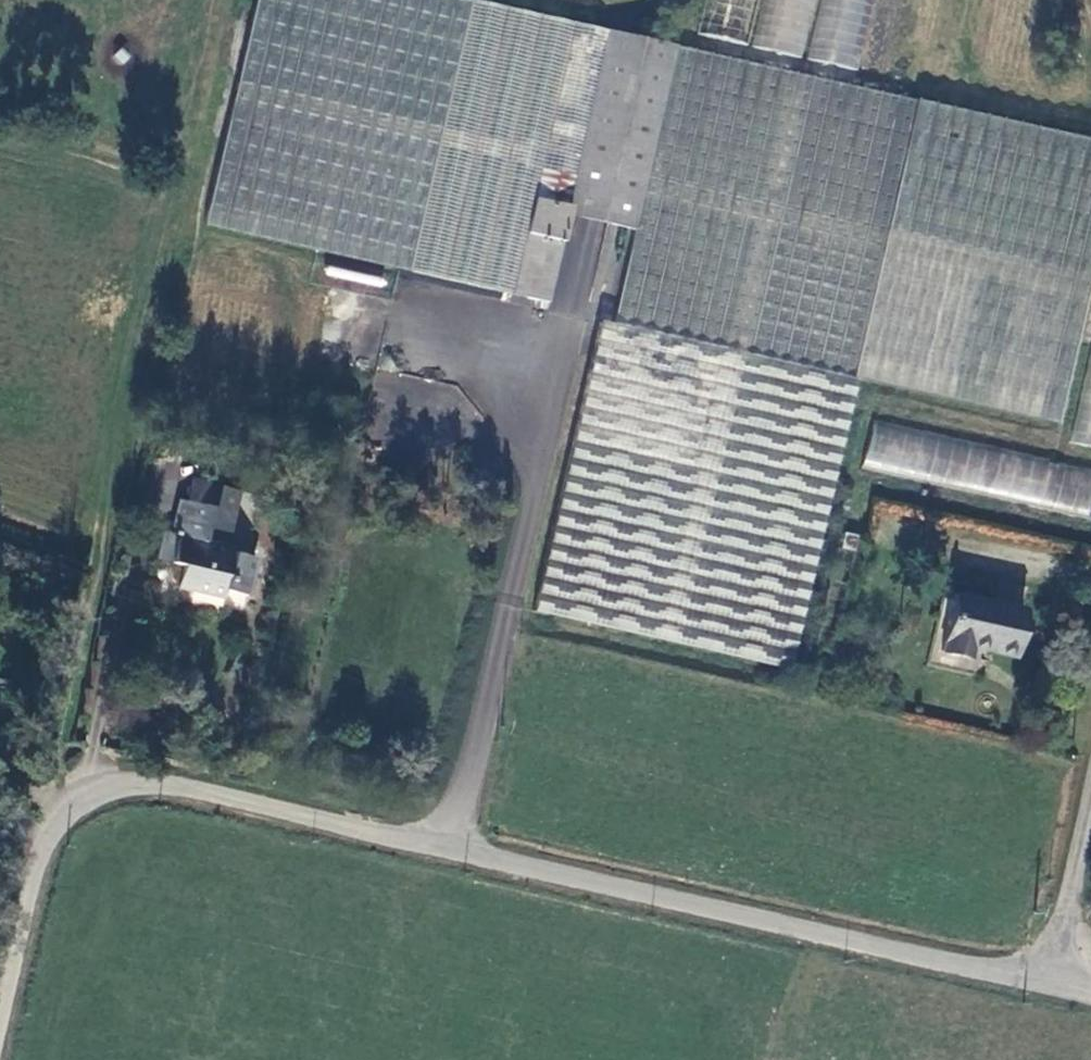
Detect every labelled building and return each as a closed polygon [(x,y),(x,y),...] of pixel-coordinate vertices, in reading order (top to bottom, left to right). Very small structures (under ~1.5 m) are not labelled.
[(475,3),(463,0),(258,0),(206,228),(416,275),(475,3)] [(698,53),(865,91),(885,0),(710,0),(698,53)] [(616,34),(475,3),(416,275),(515,298),(538,203),(571,211),(616,34)] [(570,220),(635,236),(679,49),(616,34),(571,211),(538,203),(515,298),(549,306),(570,220)] [(679,49),(635,236),(613,328),(856,384),(1059,431),(1090,294),(1090,145),(865,91),(698,53),(679,49)] [(613,328),(605,325),(603,332),(536,616),(790,678),(856,384),(613,328)] [(1072,444),(1090,448),(1090,341),(1072,444)] [(874,419),(863,465),(1090,518),(1090,469),(874,419)] [(228,536),(239,494),(191,481),(185,502),(211,509),(206,529),(228,536)] [(179,567),(173,588),(219,600),(220,593),(243,599),(253,562),(230,556),(231,551),(202,543),(206,529),(211,509),(185,502),(179,500),(170,534),(162,532),(154,559),(167,562),(167,563),(179,567)] [(1020,611),(952,595),(937,654),(966,662),(969,648),(1008,659),(1020,611)]
